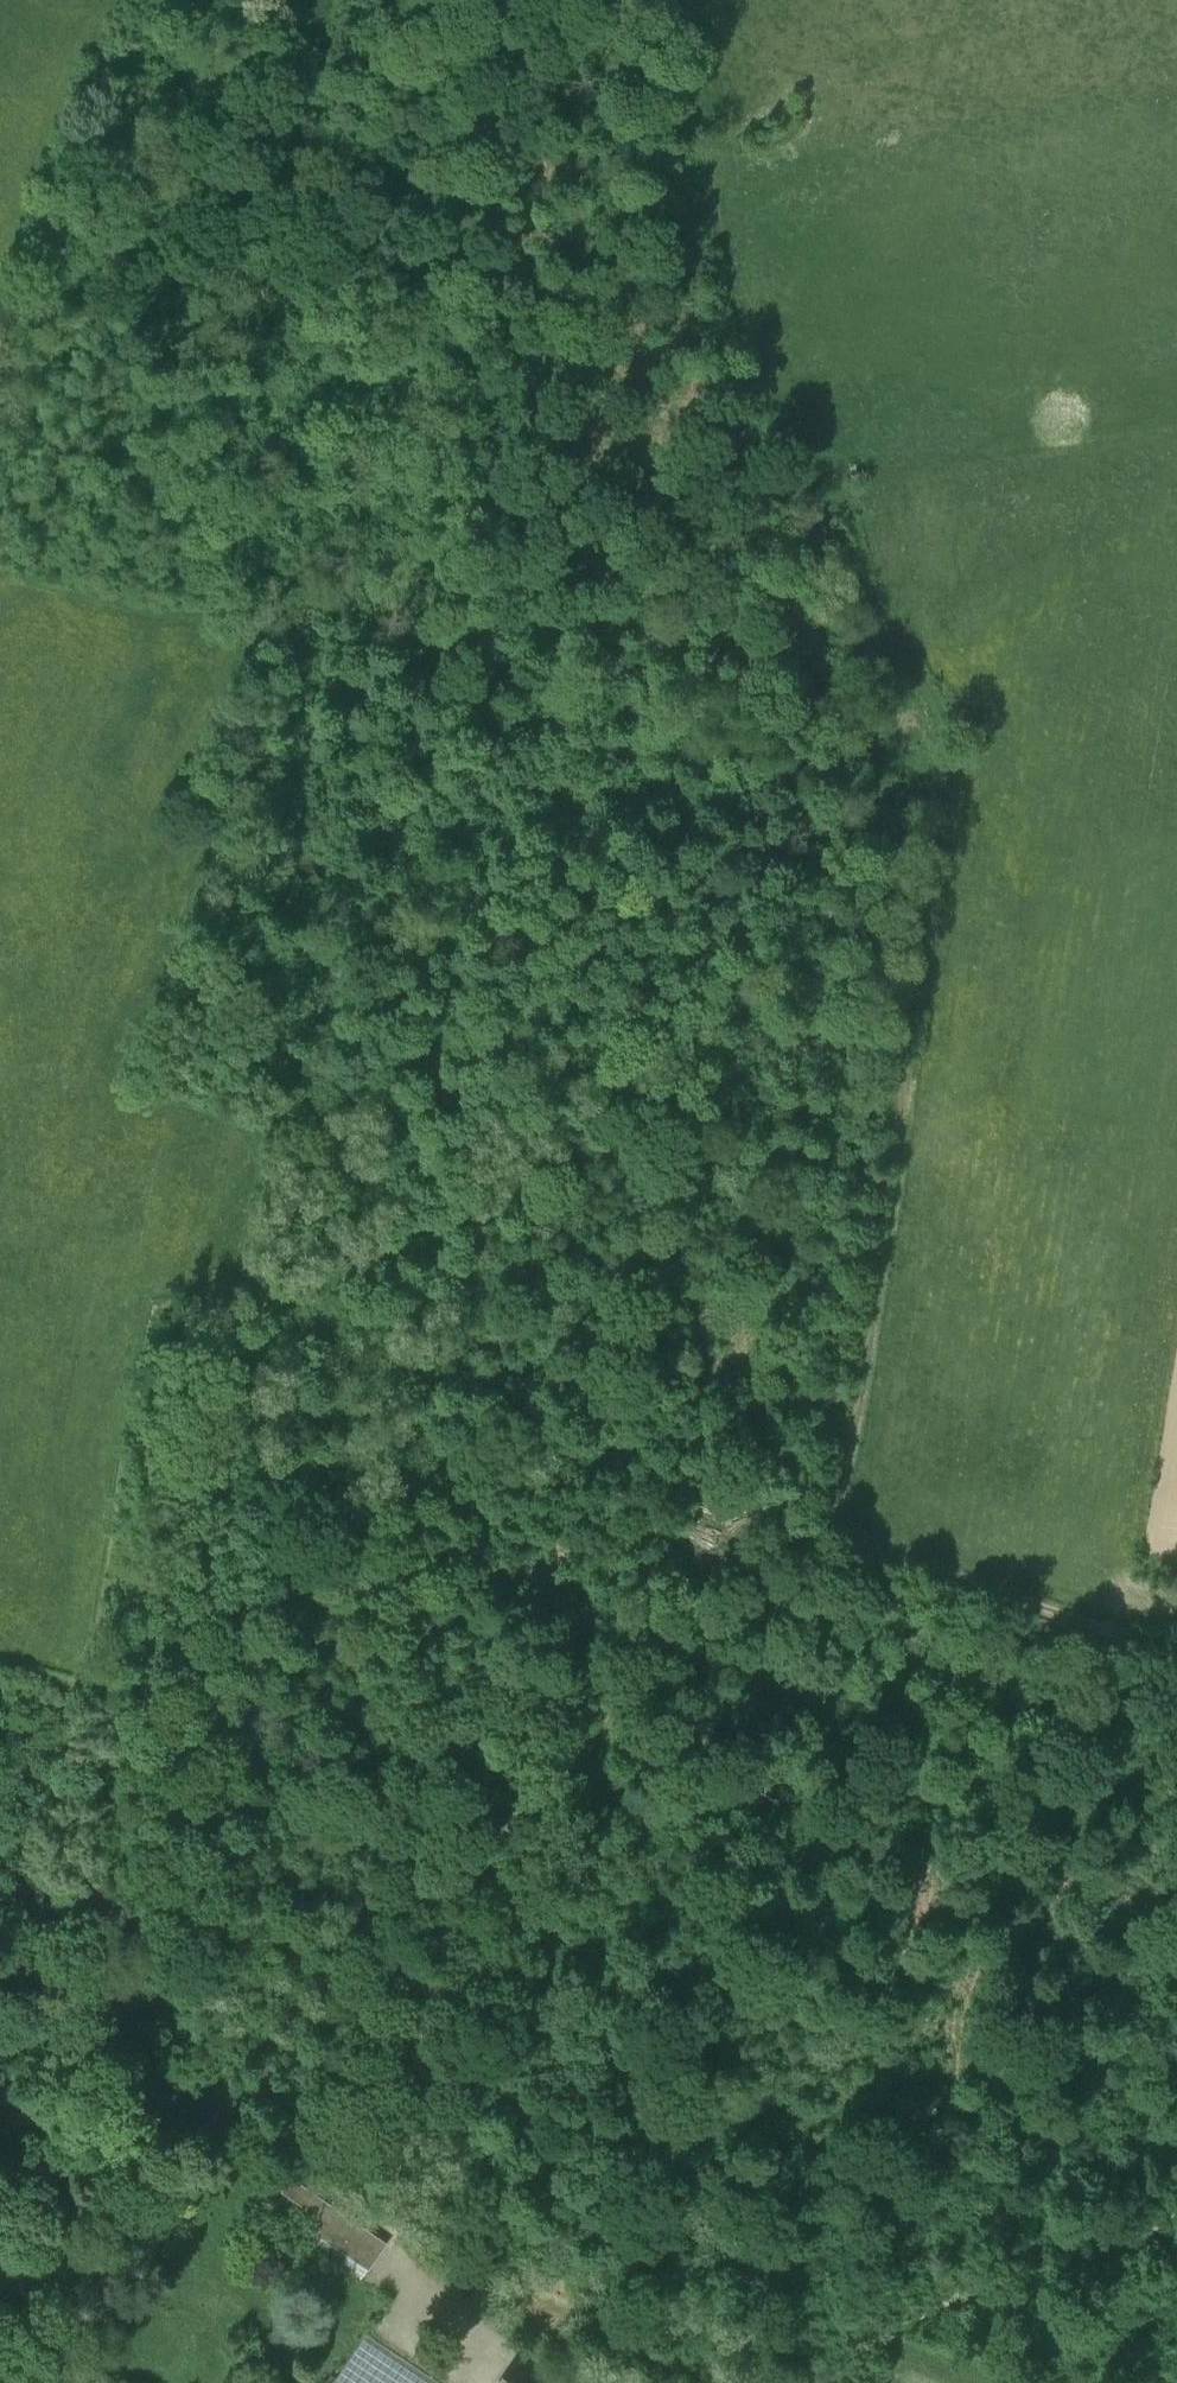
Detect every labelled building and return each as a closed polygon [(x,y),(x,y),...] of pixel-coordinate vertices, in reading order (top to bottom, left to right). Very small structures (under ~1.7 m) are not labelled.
[(311,2244),(361,2279),(386,2243),(292,2178),(283,2191),(327,2221),(311,2244)] [(369,2208),(390,2222),(406,2199),(385,2184),(375,2200),(369,2208)] [(366,2332),(332,2382),(445,2382),(366,2332)] [(526,2381),(508,2368),(503,2377),(499,2382),(525,2382),(526,2381)]
